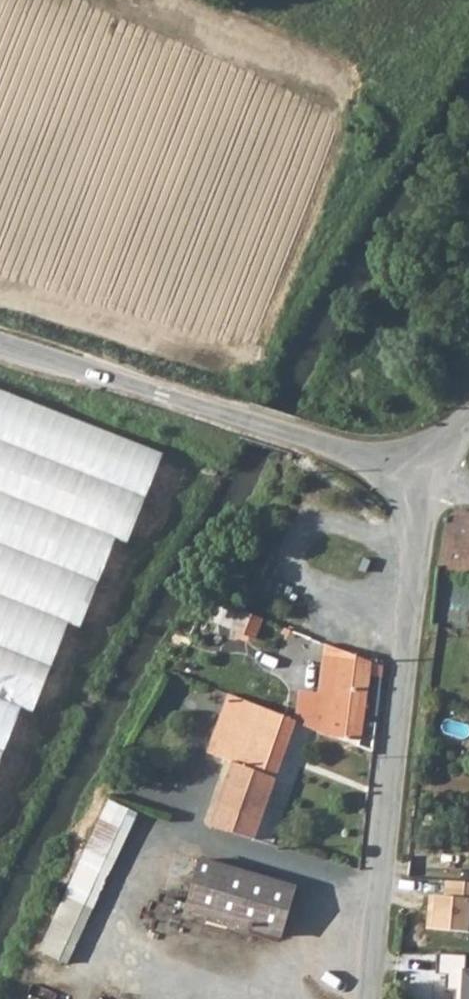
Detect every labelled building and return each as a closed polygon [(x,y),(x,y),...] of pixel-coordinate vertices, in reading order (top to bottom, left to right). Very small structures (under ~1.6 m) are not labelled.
[(437,394),(448,383),(437,375),(428,385),(437,394)] [(163,454),(0,391),(0,762),(22,709),(33,713),(69,624),(80,629),(116,540),(128,544),(163,454)] [(242,610),(235,630),(261,639),(268,619),(242,610)] [(353,628),(341,623),(337,635),(348,639),(353,628)] [(333,659),(335,651),(312,642),(307,655),(325,662),(327,657),(333,659)] [(379,682),(379,669),(340,653),(332,719),(305,714),(301,728),(339,743),(361,743),(368,679),(379,682)] [(253,843),(296,726),(236,701),(230,718),(241,723),(231,748),(250,756),(244,772),(233,768),(211,829),(253,843)] [(110,820),(70,897),(97,906),(136,831),(110,820)] [(291,898),(196,863),(180,907),(275,942),(291,898)] [(69,961),(97,906),(70,897),(44,947),(69,961)] [(458,970),(458,956),(431,954),(430,973),(440,974),(440,989),(451,989),(450,998),(468,998),(468,971),(458,970)]
